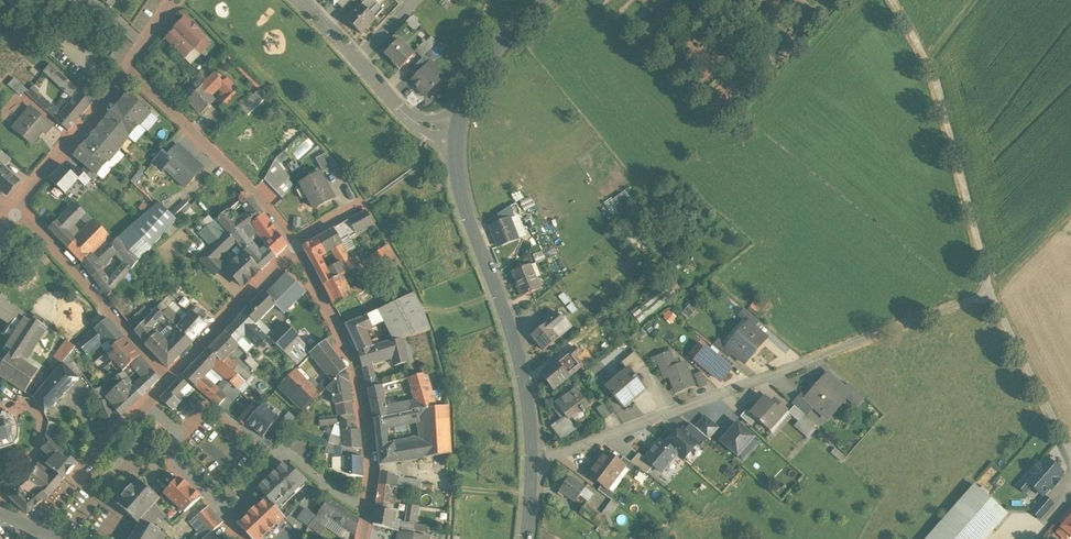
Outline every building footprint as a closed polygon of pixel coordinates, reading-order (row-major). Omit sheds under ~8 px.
[(360,3),(346,18),(360,32),(383,8),(375,0),(364,0),(364,1),(361,4),(360,3)] [(191,23),(185,18),(184,18),(185,19),(181,23),(180,23),(174,29),(176,30),(194,48),(205,37),(197,29),(197,28),(191,23)] [(194,48),(176,30),(172,35),(171,34),(165,40),(166,41),(167,40),(184,58),(194,48)] [(433,45),(426,38),(417,47),(424,54),(433,45)] [(398,39),(385,53),(393,60),(400,67),(414,53),(398,39)] [(423,56),(410,69),(416,75),(425,66),(426,67),(430,62),(423,56)] [(400,67),(393,60),(391,62),(398,69),(400,67)] [(67,77),(50,62),(44,71),(60,85),(67,77)] [(416,75),(411,81),(425,95),(439,80),(426,67),(425,66),(416,75)] [(215,74),(202,87),(210,95),(223,82),(215,74)] [(21,94),(27,87),(13,76),(7,82),(21,94)] [(81,90),(67,77),(60,85),(68,93),(75,96),(81,90)] [(223,82),(210,95),(215,100),(217,102),(229,89),(223,82)] [(33,84),(26,91),(32,96),(38,90),(39,89),(33,84)] [(229,89),(217,102),(215,100),(224,109),(241,92),(234,85),(229,89)] [(260,86),(247,99),(254,107),(268,93),(260,86)] [(201,87),(188,100),(202,113),(215,100),(210,95),(202,87),(201,87)] [(51,102),(38,90),(32,96),(46,109),(51,102)] [(92,100),(81,90),(75,96),(70,102),(82,113),(92,100)] [(136,100),(128,93),(118,105),(138,122),(140,124),(146,118),(145,117),(150,111),(143,105),(144,104),(137,99),(136,100)] [(254,107),(247,99),(240,106),(247,114),(254,107)] [(62,112),(51,102),(46,109),(57,118),(62,112)] [(57,118),(56,119),(69,129),(82,113),(70,102),(62,112),(57,118)] [(118,105),(117,105),(106,117),(107,118),(128,136),(134,130),(132,129),(138,122),(118,105)] [(52,124),(31,106),(24,114),(26,116),(15,129),(32,143),(42,130),(45,132),(52,124)] [(128,136),(107,118),(97,131),(118,148),(119,149),(124,143),(123,142),(128,136)] [(118,148),(97,131),(86,143),(107,161),(109,162),(114,155),(113,154),(118,148)] [(86,143),(85,142),(75,155),(87,165),(96,172),(101,166),(102,167),(107,161),(86,143)] [(203,166),(177,143),(168,154),(163,149),(153,160),(163,169),(164,167),(185,186),(203,166)] [(0,152),(0,161),(6,166),(11,161),(0,152)] [(327,152),(316,157),(323,170),(337,163),(327,152)] [(274,158),(264,177),(274,189),(288,177),(290,175),(278,163),(274,158)] [(50,179),(65,192),(78,178),(72,172),(63,164),(50,179)] [(96,172),(87,165),(82,171),(90,178),(93,180),(98,174),(96,172)] [(6,194),(18,180),(3,167),(0,171),(0,189),(6,194)] [(77,167),(72,172),(78,178),(85,184),(90,178),(82,171),(77,167)] [(334,196),(320,171),(302,181),(308,192),(306,193),(312,202),(314,206),(334,196)] [(288,177),(274,189),(281,196),(287,191),(292,184),(288,177)] [(263,213),(250,197),(243,202),(249,211),(235,221),(240,227),(241,228),(249,223),(263,213)] [(179,212),(189,203),(185,198),(174,206),(179,212)] [(85,211),(75,203),(72,206),(81,215),(85,211)] [(156,205),(140,218),(131,226),(152,246),(157,240),(148,231),(167,214),(165,212),(156,205)] [(72,206),(57,221),(66,231),(81,215),(72,206)] [(510,206),(496,213),(499,221),(510,217),(514,216),(510,206)] [(226,209),(217,218),(226,227),(234,220),(228,212),(227,210),(226,209)] [(366,210),(348,219),(342,223),(349,236),(349,237),(374,222),(366,210)] [(253,228),(264,241),(276,230),(263,213),(249,223),(253,228)] [(157,240),(176,218),(167,214),(148,231),(157,240)] [(499,221),(490,224),(498,245),(518,238),(510,217),(499,221)] [(115,240),(93,219),(74,240),(75,240),(68,247),(83,263),(91,254),(91,255),(98,248),(102,253),(115,240)] [(200,234),(210,246),(226,231),(216,219),(200,234)] [(234,220),(226,227),(227,229),(232,234),(240,227),(235,221),(234,220)] [(66,231),(57,221),(49,228),(68,247),(75,240),(74,240),(66,231)] [(249,223),(241,228),(245,234),(253,228),(249,223)] [(342,223),(317,237),(326,252),(343,242),(342,240),(349,236),(342,223)] [(131,226),(115,240),(102,253),(107,259),(115,252),(125,262),(131,269),(152,246),(131,226)] [(241,228),(240,227),(232,234),(236,240),(244,250),(252,243),(245,234),(241,228)] [(210,246),(209,247),(218,257),(236,240),(232,234),(227,229),(226,231),(210,246)] [(276,230),(264,241),(269,247),(276,255),(287,245),(276,230)] [(317,237),(302,246),(310,259),(315,267),(323,263),(319,256),(326,252),(317,237)] [(261,255),(252,243),(244,250),(244,251),(261,269),(276,255),(269,247),(261,255)] [(388,244),(368,256),(380,275),(400,263),(388,244)] [(350,259),(341,245),(331,250),(340,263),(346,273),(351,269),(355,266),(351,260),(350,259)] [(218,257),(209,247),(206,250),(199,257),(214,273),(224,264),(218,257)] [(98,248),(91,255),(91,254),(83,263),(93,275),(103,290),(110,283),(108,281),(99,267),(107,259),(102,253),(98,248)] [(261,269),(244,251),(227,267),(244,285),(261,269)] [(544,262),(540,253),(532,258),(537,266),(544,262)] [(361,254),(351,260),(354,265),(359,262),(364,259),(361,254)] [(125,262),(108,281),(110,283),(103,290),(107,296),(114,288),(131,269),(125,262)] [(340,263),(327,270),(323,263),(315,267),(319,274),(335,306),(354,296),(362,291),(351,269),(346,273),(340,263)] [(530,264),(512,271),(516,282),(522,296),(539,288),(536,279),(534,275),(530,264)] [(227,284),(232,278),(221,268),(216,273),(227,284)] [(287,272),(266,293),(276,303),(275,303),(284,312),(306,290),(287,272)] [(122,278),(113,290),(117,294),(127,282),(122,278)] [(178,285),(173,289),(171,296),(175,298),(182,289),(178,285)] [(668,285),(633,311),(640,321),(675,294),(668,285)] [(264,291),(243,312),(256,323),(260,319),(275,303),(276,303),(266,293),(264,291)] [(414,292),(379,309),(385,320),(384,320),(391,336),(393,341),(401,339),(406,337),(408,336),(430,329),(422,309),(414,292)] [(9,323),(2,334),(11,339),(4,350),(9,354),(10,353),(25,362),(47,328),(26,315),(26,316),(4,301),(6,298),(0,294),(0,317),(9,323)] [(169,303),(164,299),(156,307),(171,321),(177,327),(181,324),(165,308),(169,303)] [(770,309),(759,301),(751,311),(761,320),(770,309)] [(696,309),(691,304),(683,312),(689,318),(696,309)] [(144,305),(134,315),(142,322),(146,319),(152,312),(144,305)] [(171,321),(156,307),(152,312),(160,318),(168,324),(171,321)] [(379,309),(367,315),(372,325),(384,320),(385,320),(379,309)] [(551,309),(542,316),(546,321),(555,314),(551,309)] [(759,322),(744,309),(739,315),(748,323),(748,322),(754,327),(755,327),(759,322)] [(181,324),(177,327),(180,330),(193,341),(207,325),(192,311),(181,324)] [(160,318),(152,312),(146,319),(151,326),(155,324),(160,318)] [(243,312),(224,332),(237,344),(246,334),(256,324),(256,323),(243,312)] [(557,314),(546,322),(552,329),(562,321),(557,314)] [(367,315),(345,324),(356,347),(369,340),(366,333),(364,328),(372,325),(367,315)] [(107,318),(94,329),(104,339),(105,341),(107,339),(112,346),(123,337),(107,318)] [(151,326),(146,319),(142,322),(135,330),(146,343),(157,331),(151,326)] [(274,333),(260,319),(256,323),(256,324),(266,335),(265,335),(269,338),(274,333)] [(177,327),(171,321),(168,324),(177,333),(180,330),(177,327)] [(274,333),(269,338),(284,351),(298,335),(285,322),(274,333)] [(546,322),(531,334),(544,350),(559,337),(552,329),(546,322)] [(748,323),(737,335),(756,351),(767,338),(755,327),(754,327),(748,322),(748,323)] [(256,324),(246,334),(249,338),(259,342),(265,335),(266,335),(256,324)] [(611,343),(598,327),(591,333),(604,349),(611,343)] [(94,329),(77,344),(84,352),(86,354),(104,339),(94,329)] [(193,341),(180,330),(177,333),(173,337),(175,339),(170,345),(179,355),(193,341)] [(170,345),(157,331),(146,343),(168,367),(179,355),(170,345)] [(224,332),(208,349),(220,359),(222,362),(228,357),(239,346),(237,344),(224,332)] [(298,335),(284,351),(298,364),(312,348),(298,335)] [(756,351),(737,335),(727,347),(726,348),(732,353),(744,364),(756,351)] [(380,337),(370,341),(369,340),(356,347),(358,351),(376,346),(383,344),(393,341),(391,336),(381,339),(380,337)] [(123,337),(112,346),(115,349),(107,355),(113,361),(122,372),(123,371),(126,368),(128,366),(129,366),(131,363),(139,355),(123,337)] [(406,337),(401,339),(408,361),(412,377),(417,375),(406,337)] [(393,341),(383,344),(387,357),(392,356),(395,364),(408,361),(401,339),(393,341)] [(727,347),(718,339),(712,346),(721,353),(727,359),(732,353),(726,348),(727,347)] [(325,340),(311,351),(312,352),(311,353),(317,360),(323,367),(333,380),(334,380),(344,370),(347,367),(325,340)] [(66,341),(54,358),(61,364),(68,354),(73,347),(66,341)] [(76,343),(73,347),(68,354),(75,363),(84,352),(77,344),(76,343)] [(376,346),(358,351),(362,364),(366,380),(374,379),(375,378),(372,370),(370,362),(387,357),(383,344),(376,346)] [(574,346),(556,361),(569,376),(582,365),(576,357),(580,353),(574,346)] [(220,359),(208,349),(197,359),(209,370),(213,366),(220,359)] [(721,380),(730,369),(729,369),(717,358),(706,349),(697,360),(700,362),(711,372),(721,380)] [(635,351),(621,362),(627,369),(627,368),(634,376),(635,375),(647,365),(635,351)] [(682,363),(675,366),(669,352),(652,358),(655,366),(659,364),(663,376),(668,374),(674,390),(682,388),(683,390),(694,387),(687,369),(684,371),(682,363)] [(10,353),(9,354),(0,368),(0,376),(25,392),(38,371),(25,362),(10,353)] [(721,353),(717,358),(729,369),(733,364),(721,353)] [(75,363),(68,354),(61,364),(62,365),(77,379),(82,373),(75,363)] [(147,363),(139,355),(131,363),(136,369),(143,378),(150,386),(159,378),(147,363)] [(95,356),(90,360),(99,371),(104,367),(95,356)] [(239,366),(228,357),(222,362),(233,371),(233,372),(239,366)] [(197,359),(182,375),(205,394),(212,387),(212,385),(203,377),(209,370),(197,359)] [(222,362),(220,359),(213,366),(226,377),(227,376),(233,371),(222,362)] [(556,361),(541,373),(553,389),(569,376),(556,361)] [(711,372),(700,362),(695,367),(707,377),(711,372)] [(129,366),(128,366),(126,368),(130,374),(136,369),(131,363),(129,366)] [(62,365),(43,388),(34,399),(44,414),(62,395),(61,395),(77,379),(62,365)] [(250,375),(239,366),(233,372),(244,381),(245,381),(250,375)] [(290,374),(297,380),(303,374),(297,367),(290,374)] [(627,369),(605,387),(622,407),(644,389),(635,378),(636,377),(635,375),(634,376),(627,368),(627,369)] [(344,370),(334,380),(333,380),(329,385),(327,387),(334,394),(332,395),(333,397),(334,397),(335,404),(337,404),(351,401),(352,401),(349,381),(350,381),(348,375),(344,370)] [(122,372),(118,375),(122,380),(126,385),(130,383),(131,381),(123,371),(122,372)] [(233,372),(233,371),(227,376),(236,384),(239,386),(244,381),(233,372)] [(412,377),(410,378),(411,385),(413,398),(409,402),(402,404),(404,413),(416,411),(436,407),(426,373),(417,375),(412,377)] [(701,373),(695,375),(699,389),(706,386),(701,373)] [(297,380),(290,374),(278,387),(303,410),(315,398),(308,392),(297,380)] [(303,374),(297,380),(308,392),(313,387),(316,390),(317,389),(303,374)] [(380,385),(377,374),(375,378),(374,379),(366,380),(368,388),(380,385)] [(830,376),(817,391),(814,388),(805,397),(805,398),(814,406),(822,414),(829,407),(834,411),(847,397),(850,394),(844,389),(830,376)] [(180,377),(167,389),(174,397),(188,384),(180,377)] [(143,378),(138,383),(135,385),(133,387),(141,395),(150,386),(143,378)] [(222,382),(215,390),(217,391),(210,399),(224,410),(229,404),(223,400),(235,386),(234,386),(226,378),(222,382)] [(133,387),(130,383),(126,385),(122,380),(106,395),(114,404),(112,406),(121,414),(141,395),(133,387)] [(316,390),(313,387),(308,392),(315,398),(327,387),(329,385),(326,381),(316,390)] [(43,388),(36,383),(28,394),(33,398),(34,399),(43,388)] [(188,384),(174,397),(179,402),(193,388),(188,384)] [(863,397),(849,384),(844,389),(850,394),(847,397),(856,405),(863,397)] [(380,385),(368,388),(374,418),(383,416),(399,413),(400,414),(404,413),(402,404),(384,407),(382,395),(380,386),(380,385)] [(235,386),(223,400),(229,404),(240,391),(237,389),(235,386)] [(212,387),(205,394),(210,399),(217,391),(215,390),(212,387)] [(576,388),(556,403),(557,406),(554,408),(562,418),(551,427),(561,441),(576,430),(568,420),(580,410),(583,414),(585,412),(583,410),(588,406),(589,407),(589,406),(576,388)] [(174,397),(167,389),(159,397),(172,409),(179,402),(174,397)] [(805,397),(801,394),(792,404),(794,406),(805,416),(814,406),(805,398),(805,397)] [(776,407),(765,397),(750,413),(756,419),(759,422),(761,424),(762,424),(769,430),(787,410),(779,404),(776,407)] [(105,400),(98,402),(104,418),(111,415),(105,400)] [(351,401),(337,404),(339,415),(353,414),(351,401)] [(251,404),(237,419),(244,425),(257,410),(251,404)] [(278,418),(262,405),(246,424),(263,437),(278,418)] [(436,407),(416,411),(417,421),(420,438),(424,457),(451,452),(449,405),(436,407)] [(602,405),(596,409),(604,420),(610,415),(602,405)] [(805,416),(794,406),(788,412),(798,421),(794,426),(806,437),(816,425),(805,416)] [(746,410),(740,416),(751,426),(756,419),(750,413),(746,410)] [(399,413),(383,416),(385,427),(417,421),(416,411),(404,413),(400,414),(399,413)] [(1,444),(2,448),(4,447),(3,444),(7,443),(10,446),(11,444),(9,442),(10,438),(14,439),(15,437),(11,436),(11,432),(15,430),(15,429),(10,430),(9,426),(12,423),(10,422),(8,425),(4,422),(4,418),(2,419),(1,415),(0,415),(0,445),(1,444)] [(336,416),(320,417),(320,425),(337,423),(336,416)] [(385,427),(383,416),(374,418),(377,445),(387,443),(385,427)] [(717,428),(705,417),(695,428),(706,437),(707,438),(717,428)] [(360,429),(350,430),(350,420),(340,421),(340,431),(341,430),(342,437),(330,434),(328,443),(333,444),(344,447),(353,449),(361,448),(360,429)] [(755,439),(737,423),(721,441),(737,456),(747,445),(748,446),(755,439)] [(695,428),(691,424),(684,431),(696,441),(694,443),(694,444),(697,446),(706,437),(695,428)] [(682,429),(675,437),(673,435),(665,444),(677,454),(681,458),(683,457),(686,457),(690,452),(690,449),(694,444),(694,443),(696,441),(684,431),(682,429)] [(77,463),(45,435),(41,448),(54,458),(51,461),(55,464),(52,468),(55,471),(64,478),(77,463)] [(410,442),(395,445),(397,462),(424,457),(420,438),(409,440),(410,442)] [(665,444),(661,440),(655,447),(654,446),(650,451),(651,452),(645,459),(661,472),(677,454),(665,444)] [(387,443),(377,445),(380,472),(397,474),(396,462),(397,462),(395,445),(394,442),(387,443)] [(328,443),(327,446),(333,448),(333,452),(333,453),(333,468),(340,471),(341,456),(344,456),(344,447),(333,444),(328,443)] [(619,461),(606,451),(597,463),(616,477),(624,466),(624,465),(619,461)] [(344,456),(341,456),(340,471),(350,475),(363,476),(363,456),(344,456)] [(639,468),(623,456),(619,461),(624,465),(624,466),(634,474),(639,468)] [(52,468),(38,459),(36,468),(49,479),(55,471),(52,468)] [(1045,459),(1039,466),(1037,464),(1031,472),(1032,474),(1026,481),(1042,495),(1052,483),(1054,485),(1059,481),(1056,479),(1062,473),(1045,459)] [(285,463),(258,488),(266,497),(275,507),(305,479),(285,463)] [(616,477),(597,463),(588,474),(602,484),(607,488),(616,477)] [(49,479),(36,468),(29,480),(39,488),(40,489),(40,490),(48,496),(64,478),(55,471),(49,479)] [(737,475),(729,469),(723,476),(731,482),(737,475)] [(397,474),(380,472),(379,484),(396,486),(397,477),(397,474)] [(200,498),(178,477),(163,493),(184,512),(200,498)] [(421,480),(397,477),(396,486),(420,489),(421,480)] [(586,488),(570,477),(558,494),(562,496),(564,494),(584,509),(587,505),(589,501),(581,496),(586,488)] [(159,498),(136,479),(119,500),(141,519),(159,498)] [(396,493),(396,486),(379,484),(376,502),(386,503),(395,503),(396,493)] [(618,496),(607,488),(602,484),(598,489),(614,501),(618,496)] [(926,538),(984,538),(1007,514),(974,485),(926,538)] [(29,496),(22,487),(9,498),(27,514),(48,496),(40,490),(40,489),(39,488),(29,496)] [(266,497),(237,524),(251,538),(261,538),(285,517),(275,507),(266,497)] [(1044,497),(1031,512),(1039,519),(1052,504),(1044,497)] [(328,499),(320,509),(332,517),(339,507),(328,499)] [(386,503),(376,502),(375,510),(373,523),(398,531),(400,525),(393,523),(395,511),(386,510),(386,503)] [(419,506),(409,505),(406,522),(416,523),(419,506)] [(599,514),(587,505),(584,509),(580,514),(593,523),(599,514)] [(190,522),(204,538),(211,532),(224,521),(208,506),(190,522)] [(1057,521),(1062,525),(1070,516),(1070,506),(1057,521)] [(359,520),(339,507),(332,517),(356,533),(359,520)] [(599,514),(593,523),(599,527),(605,518),(599,514)] [(1062,525),(1057,532),(1064,538),(1068,533),(1070,536),(1070,516),(1062,525)] [(142,521),(136,529),(130,538),(154,538),(160,530),(162,532),(160,530),(151,524),(143,521),(142,521)] [(406,522),(401,521),(400,525),(398,531),(401,532),(426,536),(428,526),(416,523),(406,522)]
